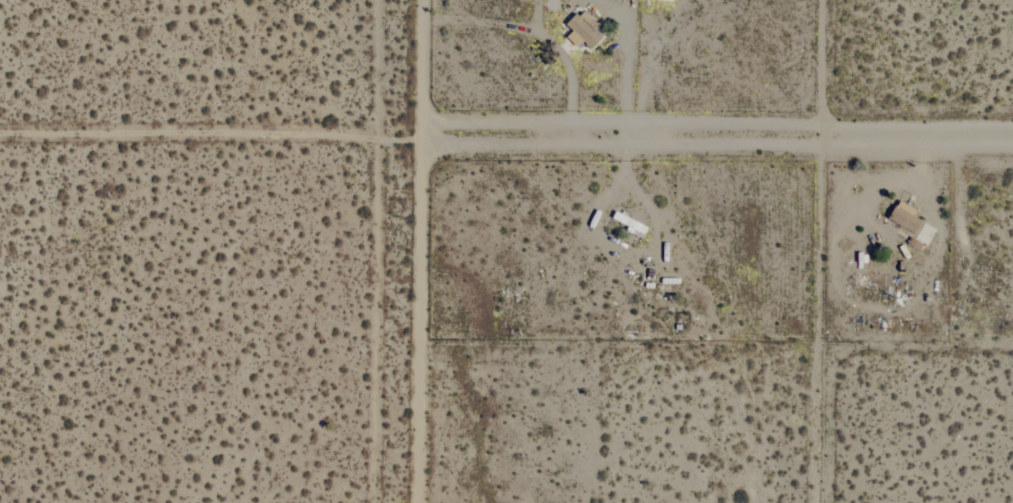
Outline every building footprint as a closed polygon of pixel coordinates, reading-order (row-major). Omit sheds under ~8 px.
[(562,25),(586,50),(600,36),(576,11),(562,25)] [(889,219),(918,235),(916,239),(927,245),(935,230),(923,224),(924,222),(915,217),(918,211),(899,201),(889,219)]
